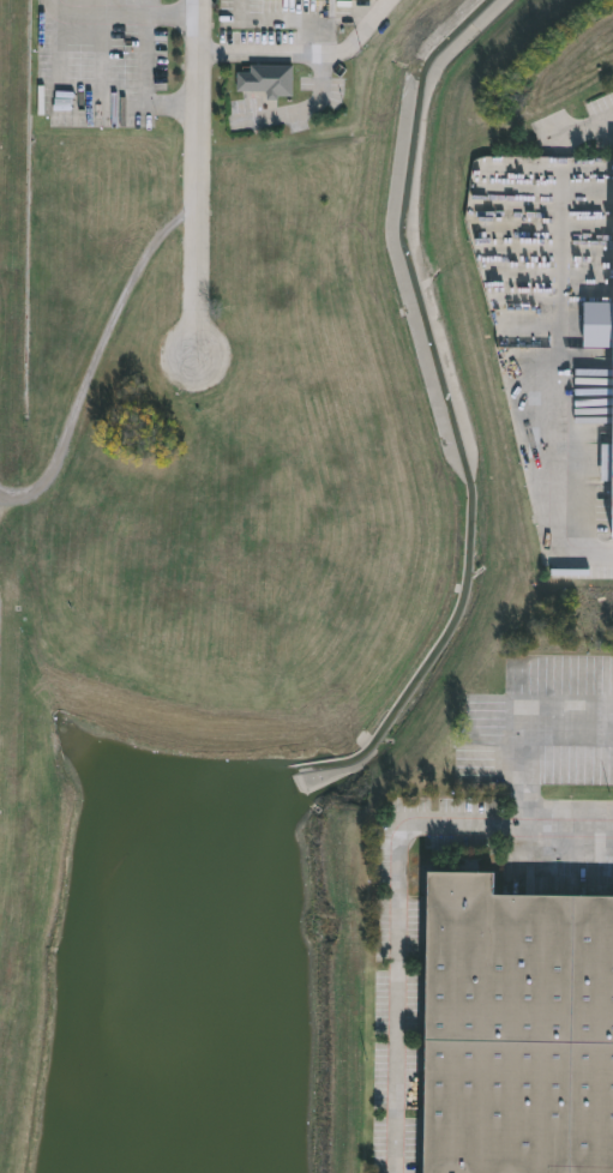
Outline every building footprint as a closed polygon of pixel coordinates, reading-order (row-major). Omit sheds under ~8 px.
[(269,93),(269,99),(294,99),(294,66),(251,66),(251,73),(238,73),(238,93),(269,93)] [(495,900),(497,876),(432,874),(428,1172),(612,1172),(612,901),(495,900)]
